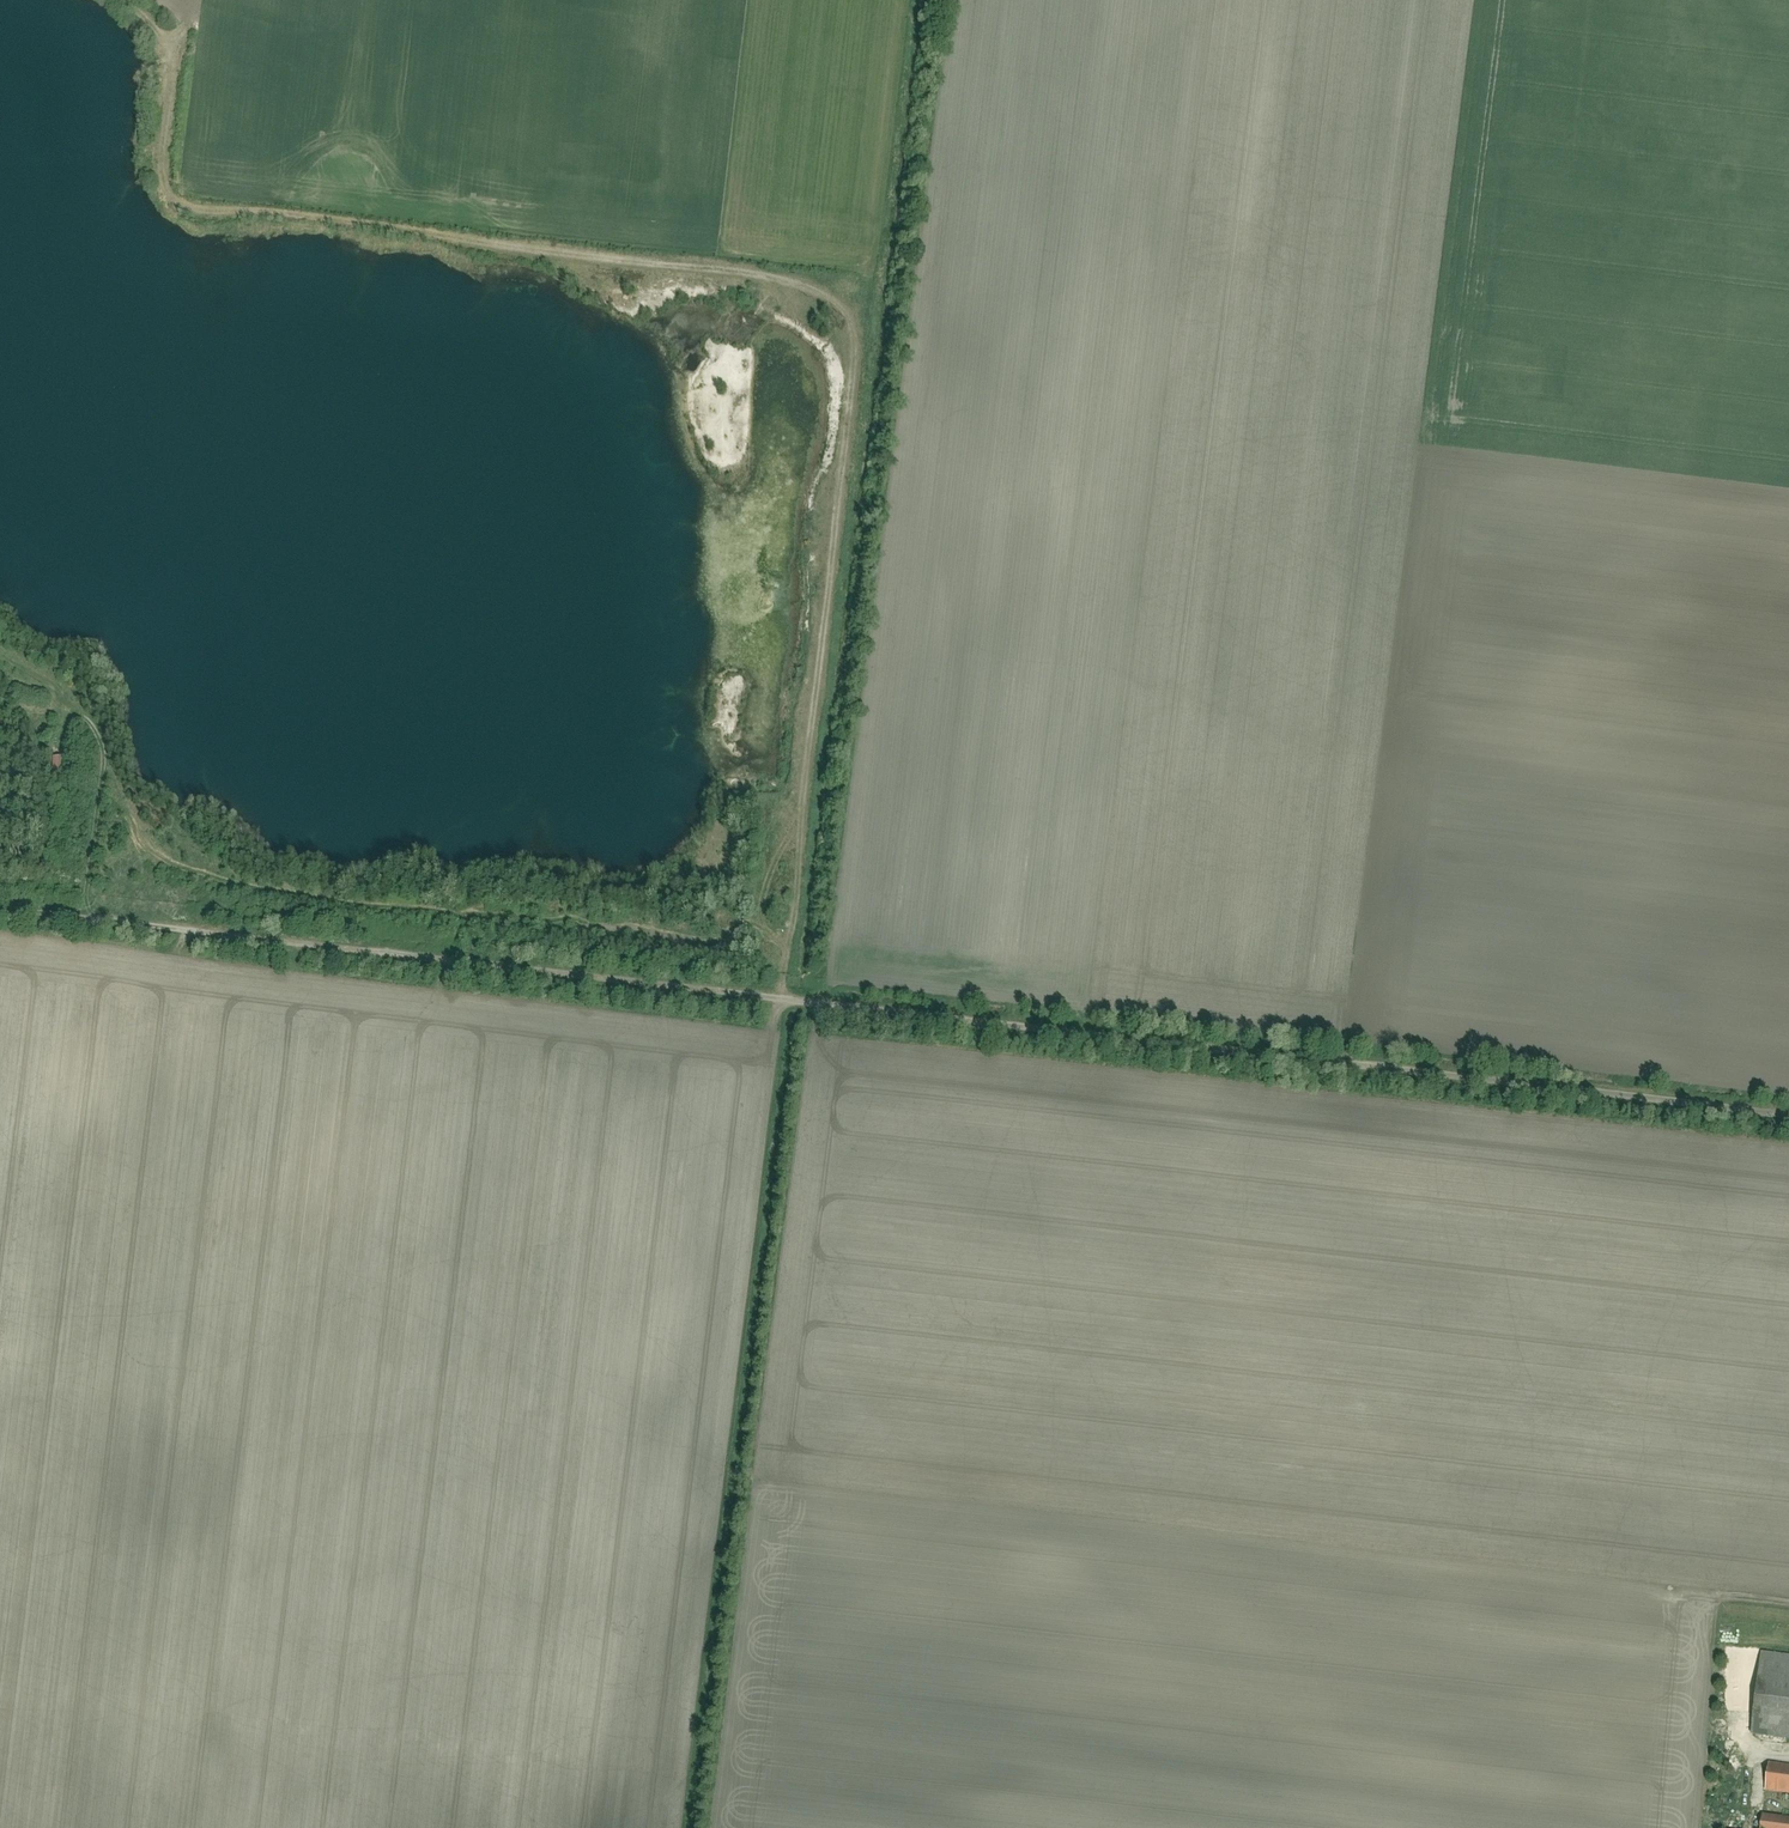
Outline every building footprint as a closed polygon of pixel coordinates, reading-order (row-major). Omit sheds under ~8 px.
[(53,753),(53,776),(67,776),(67,754),(53,753)] [(1753,1740),(1788,1745),(1788,1662),(1764,1658),(1753,1740)] [(1772,1762),(1767,1795),(1788,1798),(1788,1765),(1772,1762)] [(1763,1811),(1760,1827),(1788,1827),(1788,1816),(1763,1811)]
